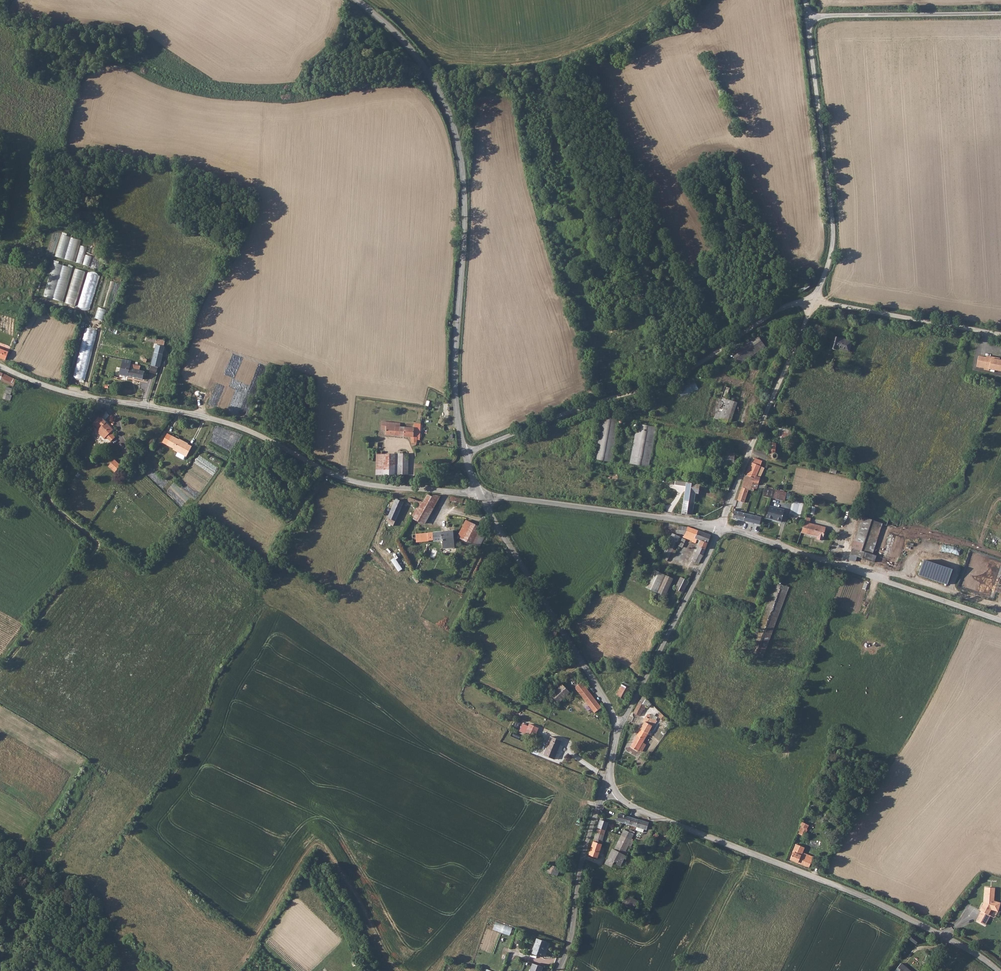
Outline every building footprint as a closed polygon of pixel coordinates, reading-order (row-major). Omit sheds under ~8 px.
[(85,271),(55,263),(46,297),(76,305),(85,271)] [(90,310),(100,275),(87,272),(78,307),(90,310)] [(94,318),(104,321),(107,310),(97,307),(94,318)] [(84,327),(73,377),(86,380),(97,330),(84,327)] [(737,365),(765,348),(756,335),(729,351),(737,365)] [(834,336),(830,347),(836,349),(837,348),(849,352),(852,341),(834,336)] [(159,349),(156,363),(163,365),(164,357),(166,352),(169,353),(169,349),(166,348),(167,346),(160,345),(156,344),(155,348),(159,349)] [(9,364),(12,358),(11,357),(12,353),(4,351),(3,354),(0,353),(0,361),(9,364)] [(978,355),(976,366),(1000,370),(1000,359),(978,355)] [(124,367),(123,378),(146,382),(147,375),(143,374),(143,370),(124,367)] [(0,378),(0,382),(10,386),(13,379),(2,374),(0,378)] [(682,396),(699,389),(695,379),(687,383),(688,385),(679,389),(682,396)] [(729,423),(736,402),(720,398),(713,418),(729,423)] [(603,413),(598,460),(616,462),(621,420),(609,419),(609,414),(603,413)] [(100,421),(98,422),(108,430),(105,434),(108,436),(109,436),(112,432),(100,421)] [(108,430),(98,422),(93,428),(99,433),(97,435),(104,442),(106,440),(110,444),(111,442),(114,439),(109,436),(108,436),(105,434),(108,430)] [(390,426),(383,425),(381,434),(387,435),(387,438),(400,440),(401,430),(401,428),(401,427),(394,426),(394,429),(389,429),(390,426)] [(640,425),(635,464),(653,466),(658,428),(640,425)] [(777,426),(775,439),(788,442),(790,429),(777,426)] [(401,430),(400,440),(412,441),(413,450),(416,450),(417,450),(416,440),(414,440),(415,432),(414,432),(406,431),(401,430)] [(176,452),(181,455),(187,459),(189,460),(195,449),(184,442),(171,436),(166,445),(176,451),(176,452)] [(759,441),(756,448),(761,450),(765,442),(759,441)] [(765,442),(761,450),(764,451),(767,451),(767,458),(769,458),(770,461),(771,462),(772,463),(774,463),(775,463),(776,463),(777,462),(777,460),(777,459),(777,457),(776,456),(775,456),(774,455),(773,453),(773,443),(765,442)] [(372,444),(369,459),(375,460),(376,457),(378,457),(380,445),(372,444)] [(379,457),(378,471),(396,472),(397,458),(379,457)] [(400,457),(398,477),(409,478),(410,457),(400,457)] [(121,465),(114,459),(108,465),(115,471),(121,465)] [(752,459),(746,475),(755,477),(757,469),(760,462),(752,459)] [(745,475),(740,485),(741,488),(749,489),(753,490),(753,489),(755,489),(759,477),(755,477),(746,475),(745,475)] [(454,478),(449,484),(457,490),(462,484),(454,478)] [(698,485),(673,482),(672,486),(684,488),(682,515),(692,516),(695,495),(697,495),(698,485)] [(749,489),(741,488),(735,500),(743,502),(749,489)] [(764,489),(763,495),(768,497),(773,498),(775,491),(764,489)] [(775,491),(773,498),(784,501),(784,498),(788,499),(789,495),(775,491)] [(426,499),(422,507),(430,512),(431,512),(438,500),(426,499)] [(407,509),(418,514),(422,507),(408,500),(405,503),(409,505),(407,509)] [(793,500),(789,514),(799,517),(804,503),(793,500)] [(397,503),(388,524),(391,525),(390,527),(394,529),(404,507),(397,503)] [(769,506),(766,518),(781,522),(784,511),(775,509),(775,508),(769,506)] [(418,514),(414,522),(421,527),(430,512),(422,507),(418,514)] [(732,509),(730,515),(732,515),(732,518),(759,524),(760,517),(733,512),(734,509),(732,509)] [(164,526),(171,517),(168,515),(161,524),(164,526)] [(862,517),(858,535),(869,537),(866,552),(874,554),(881,521),(862,517)] [(465,521),(459,539),(475,544),(482,526),(465,521)] [(804,534),(809,535),(821,537),(820,541),(825,542),(828,528),(810,525),(806,524),(804,534)] [(411,530),(419,534),(422,530),(413,525),(411,530)] [(686,530),(683,538),(685,539),(685,541),(689,543),(691,542),(698,545),(691,562),(698,566),(710,540),(686,530)] [(664,556),(670,558),(680,536),(673,533),(664,556)] [(450,534),(410,538),(410,542),(411,547),(429,546),(430,548),(431,548),(433,548),(434,545),(439,545),(451,544),(450,534)] [(869,537),(858,535),(854,556),(880,561),(881,555),(874,554),(866,552),(869,537)] [(451,544),(439,545),(440,552),(452,552),(451,544)] [(396,557),(391,560),(399,572),(403,569),(396,557)] [(921,559),(916,574),(947,584),(952,569),(921,559)] [(646,593),(656,597),(665,579),(655,575),(646,593)] [(676,591),(684,595),(692,578),(683,575),(676,591)] [(665,579),(656,597),(666,602),(674,583),(665,579)] [(775,582),(762,616),(776,622),(788,592),(780,589),(782,585),(775,582)] [(701,599),(698,608),(705,610),(708,601),(701,599)] [(776,622),(762,616),(749,651),(762,657),(776,622)] [(626,686),(622,696),(631,700),(636,690),(626,686)] [(565,689),(555,699),(562,707),(572,696),(565,689)] [(602,710),(590,693),(587,689),(579,694),(594,716),(602,710)] [(638,709),(632,720),(636,723),(642,712),(638,709)] [(665,719),(656,713),(654,716),(664,721),(665,719)] [(641,730),(629,755),(636,759),(648,736),(650,737),(655,728),(646,723),(647,722),(647,721),(647,720),(646,720),(645,720),(644,720),(643,721),(639,729),(641,730)] [(542,731),(533,727),(528,737),(537,741),(542,731)] [(553,741),(545,758),(555,763),(563,745),(553,741)] [(624,815),(622,823),(628,825),(629,825),(631,817),(624,815)] [(631,817),(629,825),(636,827),(638,819),(631,817)] [(812,820),(805,817),(802,821),(801,824),(804,825),(802,829),(808,831),(811,824),(810,824),(812,820)] [(638,819),(636,827),(645,830),(652,832),(654,824),(638,819)] [(601,821),(599,829),(608,832),(610,823),(601,821)] [(599,829),(596,838),(605,841),(608,832),(599,829)] [(626,838),(618,853),(627,858),(629,859),(638,843),(626,838)] [(794,851),(791,859),(810,866),(814,856),(806,852),(805,853),(803,852),(806,846),(798,842),(794,851)] [(595,844),(591,857),(600,860),(603,846),(595,844)] [(627,858),(618,853),(616,852),(609,867),(620,873),(627,858)] [(588,865),(585,875),(593,877),(596,867),(588,865)] [(562,871),(551,867),(547,875),(558,879),(562,871)] [(985,905),(977,920),(985,924),(991,915),(989,914),(992,909),(998,911),(1000,903),(994,901),(995,887),(986,887),(985,902),(987,903),(986,905),(985,905)] [(623,905),(635,910),(640,900),(628,895),(623,905)] [(992,909),(989,914),(991,915),(995,917),(998,911),(992,909)] [(496,921),(493,929),(510,936),(513,927),(496,921)] [(536,939),(531,954),(542,957),(547,943),(536,939)] [(532,963),(530,970),(543,970),(544,967),(532,963)] [(897,970),(914,970),(903,963),(897,970)]
